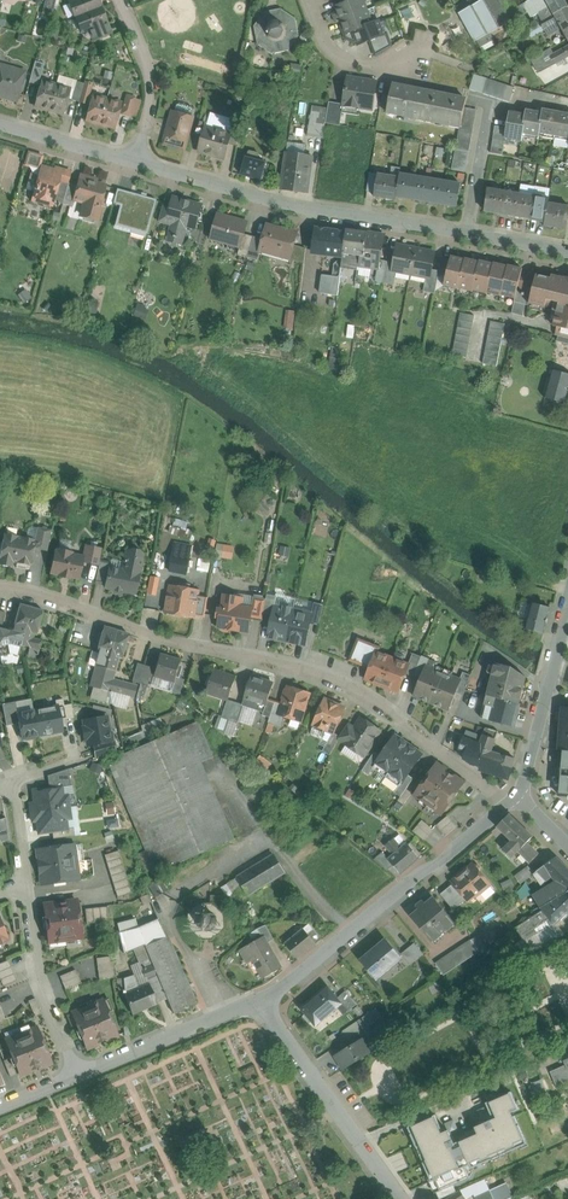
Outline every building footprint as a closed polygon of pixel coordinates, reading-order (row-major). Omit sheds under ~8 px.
[(42,12),(52,15),(56,0),(45,0),(42,12)] [(68,2),(74,17),(101,7),(100,7),(97,0),(73,0),(68,2)] [(336,7),(338,13),(333,15),(334,17),(336,23),(341,21),(367,11),(363,0),(355,0),(338,6),(336,7)] [(459,14),(475,42),(477,41),(481,48),(494,40),(491,34),(522,16),(518,8),(513,0),(483,0),(459,14)] [(526,2),(525,7),(528,13),(536,26),(541,23),(567,8),(567,7),(564,0),(530,0),(526,2)] [(74,17),(68,2),(62,4),(68,20),(75,18),(74,17)] [(525,7),(526,2),(518,8),(522,16),(528,13),(525,7)] [(101,7),(74,17),(75,18),(81,33),(89,30),(107,23),(101,7)] [(541,23),(545,31),(559,23),(562,29),(567,39),(567,8),(541,23)] [(281,9),(264,12),(254,27),(258,44),(272,54),(289,51),(299,36),(296,19),(281,9)] [(367,11),(341,21),(343,26),(341,26),(344,35),(353,39),(351,42),(355,43),(357,42),(358,45),(370,41),(384,35),(384,34),(379,22),(373,24),(367,11)] [(107,23),(89,30),(93,41),(111,34),(107,23)] [(536,26),(528,30),(532,38),(545,31),(541,23),(536,26)] [(559,23),(545,31),(548,36),(562,29),(559,23)] [(415,30),(415,41),(436,42),(436,30),(415,30)] [(384,35),(370,41),(376,56),(392,47),(387,33),(384,34),(384,35)] [(553,54),(551,56),(554,61),(556,64),(565,59),(567,64),(567,46),(553,54)] [(550,48),(531,59),(539,73),(547,69),(542,60),(546,58),(549,63),(554,61),(551,56),(553,54),(550,48)] [(43,64),(35,62),(29,83),(38,85),(43,64)] [(0,67),(0,97),(16,102),(24,72),(14,69),(14,71),(0,67)] [(488,80),(475,75),(470,89),(471,89),(483,93),(488,80)] [(67,99),(70,100),(76,82),(58,77),(56,85),(70,89),(67,99)] [(377,82),(348,78),(344,105),(343,105),(344,105),(372,110),(377,82)] [(514,88),(488,80),(483,93),(509,101),(509,102),(510,102),(514,88)] [(56,85),(42,81),(35,107),(49,111),(56,85)] [(84,84),(76,82),(70,100),(79,102),(84,84)] [(84,84),(79,102),(87,105),(93,84),(84,82),(84,84)] [(426,91),(392,84),(390,96),(387,110),(387,112),(421,119),(426,91)] [(56,85),(49,111),(63,115),(67,99),(70,89),(56,85)] [(466,100),(426,91),(421,119),(460,127),(461,127),(465,108),(466,100)] [(390,96),(383,95),(380,108),(387,110),(390,96)] [(107,99),(93,96),(86,121),(100,125),(107,99)] [(135,98),(127,96),(121,114),(130,117),(130,114),(135,99),(135,98)] [(121,103),(107,99),(100,125),(114,129),(121,103)] [(135,99),(130,114),(138,116),(142,101),(135,99)] [(344,105),(329,102),(327,116),(326,124),(340,126),(344,105),(343,105),(344,105)] [(180,104),(177,105),(175,112),(173,112),(166,136),(167,137),(187,142),(194,118),(192,117),(194,110),(192,107),(180,104)] [(328,109),(313,107),(312,111),(320,112),(320,115),(327,116),(328,109)] [(477,110),(465,108),(461,127),(460,127),(459,130),(472,133),(477,110)] [(559,112),(543,109),(542,113),(543,113),(539,135),(540,135),(555,138),(559,112)] [(542,113),(526,110),(525,115),(526,115),(522,136),(523,136),(539,139),(540,135),(539,135),(543,113),(542,113)] [(312,111),(310,121),(319,122),(320,115),(320,112),(312,111)] [(232,126),(240,129),(241,121),(211,112),(208,123),(207,127),(230,134),(232,126)] [(525,115),(510,112),(507,128),(506,135),(505,138),(522,141),(523,136),(522,136),(526,115),(525,115)] [(559,112),(555,138),(567,140),(567,114),(559,112)] [(208,123),(200,121),(196,135),(203,137),(206,127),(207,127),(208,123)] [(319,122),(310,121),(308,136),(323,138),(323,139),(326,124),(319,122)] [(240,129),(232,126),(230,134),(232,134),(229,145),(237,146),(240,129)] [(507,128),(495,126),(494,133),(506,135),(507,128)] [(207,127),(206,127),(203,137),(199,152),(224,160),(229,145),(232,134),(230,134),(207,127)] [(506,135),(494,133),(493,140),(505,142),(505,138),(506,135)] [(472,136),(459,134),(456,149),(469,151),(472,136)] [(187,142),(167,137),(165,143),(164,143),(164,144),(185,150),(187,142)] [(505,142),(493,140),(492,147),(504,149),(505,142)] [(303,144),(292,143),(291,144),(296,145),(294,154),(304,155),(306,145),(303,145),(303,144)] [(287,153),(294,154),(296,145),(291,144),(289,144),(287,153)] [(504,149),(492,147),(491,153),(503,155),(504,149)] [(469,151),(456,149),(452,170),(465,173),(469,151)] [(40,171),(41,168),(44,156),(28,152),(24,167),(40,171)] [(260,155),(249,152),(247,158),(246,158),(242,176),(265,182),(267,173),(264,172),(266,164),(258,161),(260,155)] [(294,154),(287,153),(282,190),(307,194),(312,157),(304,155),(294,154)] [(53,171),(41,168),(40,171),(38,177),(36,178),(34,182),(36,185),(31,202),(32,202),(33,200),(51,205),(51,206),(52,206),(54,200),(59,181),(61,174),(59,172),(55,170),(53,171)] [(54,170),(55,170),(59,172),(61,174),(59,181),(68,184),(71,173),(54,168),(54,170)] [(374,197),(378,174),(379,171),(370,170),(366,196),(374,197)] [(399,178),(379,175),(378,174),(374,197),(375,197),(395,200),(395,201),(396,201),(397,197),(396,196),(399,178)] [(412,199),(416,177),(415,177),(401,175),(400,174),(399,178),(396,196),(397,197),(412,199),(411,199),(412,199)] [(427,202),(431,179),(430,179),(430,180),(416,178),(416,177),(412,199),(412,200),(412,199),(427,201),(426,202),(427,202)] [(94,181),(90,180),(88,182),(79,179),(77,186),(74,200),(85,203),(82,216),(96,220),(100,205),(103,203),(104,200),(102,197),(105,186),(95,184),(94,181)] [(442,204),(446,182),(445,182),(431,180),(431,179),(427,202),(427,201),(442,204)] [(59,181),(54,200),(57,201),(58,203),(62,204),(68,184),(59,181)] [(446,182),(442,204),(457,206),(457,207),(461,185),(460,184),(460,185),(446,183),(446,182)] [(68,184),(62,204),(72,207),(74,200),(77,186),(68,184)] [(136,195),(117,189),(112,204),(119,206),(120,205),(132,208),(136,195)] [(504,192),(489,190),(490,189),(489,189),(485,212),(486,212),(486,211),(500,214),(504,192)] [(519,195),(504,192),(500,214),(501,214),(515,216),(515,217),(519,194),(519,195)] [(534,197),(520,195),(519,194),(515,217),(516,217),(516,216),(530,219),(534,197)] [(132,208),(120,205),(119,206),(114,226),(131,230),(130,233),(144,237),(145,234),(146,235),(156,200),(136,195),(132,208)] [(549,200),(534,197),(535,197),(534,197),(530,219),(531,219),(546,221),(549,204),(549,199),(549,200)] [(202,206),(174,198),(172,206),(168,221),(173,222),(169,236),(175,237),(174,238),(178,239),(178,238),(183,240),(187,226),(196,228),(202,206)] [(172,206),(163,203),(160,215),(158,221),(167,223),(168,221),(172,206)] [(549,204),(546,221),(545,226),(546,226),(566,229),(566,230),(567,230),(567,221),(567,207),(549,204)] [(248,222),(218,214),(211,240),(240,248),(241,248),(245,235),(248,222)] [(527,231),(539,232),(539,221),(528,220),(527,231)] [(290,234),(278,231),(277,229),(274,228),(271,229),(267,228),(263,240),(260,251),(261,251),(290,259),(294,245),(295,243),(299,242),(300,237),(298,233),(293,231),(290,234)] [(346,233),(316,229),(313,250),(326,252),(326,255),(341,257),(343,257),(344,254),(346,233)] [(368,233),(347,231),(346,233),(344,254),(360,256),(365,257),(368,233)] [(385,236),(368,233),(365,257),(360,256),(358,270),(359,270),(360,266),(379,270),(380,260),(385,236)] [(254,237),(245,235),(241,248),(240,248),(238,255),(248,258),(254,237)] [(254,237),(248,258),(258,261),(261,251),(260,251),(263,240),(254,237)] [(306,249),(294,245),(290,259),(304,263),(306,249)] [(394,263),(393,271),(396,272),(411,275),(417,249),(398,245),(394,263)] [(435,253),(417,249),(411,275),(426,278),(430,279),(432,270),(435,253)] [(360,256),(344,254),(343,257),(342,267),(358,270),(360,256)] [(465,260),(451,256),(450,261),(446,277),(444,286),(445,287),(445,286),(457,289),(457,290),(459,290),(459,289),(465,260)] [(340,260),(334,264),(333,273),(341,274),(342,267),(343,257),(341,257),(340,260)] [(450,261),(442,259),(439,271),(438,276),(439,276),(446,277),(450,261)] [(479,262),(465,259),(465,260),(459,289),(460,288),(472,292),(473,292),(473,291),(480,262),(479,262)] [(387,262),(380,260),(379,270),(385,271),(387,262)] [(493,264),(480,261),(479,262),(480,262),(473,291),(474,291),(486,294),(487,295),(487,293),(494,264),(493,264)] [(394,263),(387,262),(385,271),(383,283),(394,285),(396,272),(393,271),(394,263)] [(508,267),(494,263),(493,264),(494,264),(487,293),(488,293),(500,296),(501,297),(501,296),(508,267)] [(523,269),(508,265),(508,267),(501,296),(502,296),(502,295),(514,298),(514,299),(515,299),(518,288),(522,273),(523,269)] [(430,279),(426,278),(424,292),(435,294),(439,276),(438,276),(439,271),(432,270),(430,279)] [(333,276),(322,275),(320,293),(338,296),(341,274),(333,273),(333,276)] [(529,275),(522,273),(518,288),(525,290),(529,275)] [(536,277),(529,275),(525,290),(532,292),(536,277)] [(536,275),(532,292),(529,304),(532,305),(542,307),(545,308),(546,305),(550,306),(552,301),(555,302),(549,324),(553,325),(553,326),(557,327),(557,326),(567,329),(567,278),(565,277),(565,279),(559,278),(559,277),(551,275),(551,279),(536,275)] [(525,290),(518,288),(515,299),(514,302),(529,306),(529,304),(532,292),(525,290)] [(475,316),(460,313),(452,355),(467,358),(475,316)] [(505,324),(491,321),(483,364),(497,366),(505,324)] [(557,326),(557,327),(555,335),(558,336),(567,339),(567,329),(557,326)] [(558,336),(557,341),(565,344),(567,345),(567,339),(558,336)] [(553,370),(545,398),(565,404),(567,394),(567,374),(553,370)] [(52,530),(37,527),(35,540),(33,549),(47,551),(52,530)] [(171,533),(179,536),(181,530),(173,527),(171,533)] [(189,533),(181,530),(179,536),(187,538),(189,533)] [(189,533),(187,538),(195,541),(197,536),(189,533)] [(4,534),(3,542),(0,544),(0,550),(1,552),(0,556),(0,564),(12,567),(13,562),(18,563),(29,565),(30,565),(33,549),(35,540),(4,534)] [(192,547),(174,543),(169,570),(187,574),(192,547)] [(235,545),(221,543),(219,556),(233,558),(235,545)] [(102,549),(85,545),(83,557),(82,562),(99,565),(100,561),(102,549)] [(71,553),(58,550),(57,552),(55,552),(51,572),(61,574),(61,576),(70,578),(70,576),(79,578),(82,562),(83,557),(71,555),(71,553)] [(110,568),(109,568),(106,584),(105,588),(114,590),(114,592),(121,593),(122,591),(131,593),(133,585),(137,585),(142,559),(140,557),(138,555),(132,554),(129,555),(126,556),(126,557),(124,556),(123,562),(125,562),(123,570),(110,568)] [(111,563),(100,561),(99,565),(95,582),(106,584),(109,568),(110,568),(111,563)] [(157,595),(160,577),(149,576),(147,594),(157,595)] [(201,592),(169,587),(164,618),(196,623),(196,618),(199,600),(201,592)] [(277,596),(267,594),(266,599),(264,613),(272,615),(275,605),(277,596)] [(239,598),(224,595),(221,608),(218,611),(217,615),(219,619),(220,619),(218,628),(222,628),(222,629),(224,631),(228,632),(230,630),(248,633),(250,618),(252,608),(251,608),(238,606),(239,598)] [(266,599),(253,597),(251,608),(252,608),(250,618),(263,620),(264,613),(266,599)] [(208,601),(199,600),(196,618),(205,620),(208,601)] [(318,626),(324,605),(314,602),(312,613),(310,624),(318,626)] [(19,609),(13,628),(15,629),(25,632),(31,608),(20,604),(19,609)] [(529,630),(544,633),(550,608),(532,604),(526,629),(529,630)] [(275,605),(272,615),(267,637),(286,641),(294,609),(275,605)] [(19,609),(15,608),(9,627),(13,628),(19,609)] [(25,632),(21,645),(30,647),(30,648),(33,638),(34,634),(36,634),(39,625),(42,613),(43,611),(31,608),(25,632)] [(312,613),(294,609),(286,641),(305,646),(310,624),(312,613)] [(48,615),(42,613),(39,625),(45,626),(48,615)] [(105,628),(103,634),(100,633),(98,641),(101,642),(98,652),(101,652),(97,666),(106,668),(116,631),(105,628)] [(9,642),(21,645),(25,632),(15,629),(14,631),(8,632),(1,630),(0,629),(0,644),(9,642)] [(542,641),(544,633),(529,630),(528,638),(542,641)] [(116,631),(106,668),(115,671),(119,657),(121,657),(124,648),(127,649),(128,644),(125,644),(128,634),(116,631)] [(42,641),(33,638),(30,648),(39,650),(42,641)] [(9,642),(0,644),(0,653),(1,657),(12,654),(19,656),(21,645),(9,642)] [(53,644),(47,642),(44,654),(50,655),(53,644)] [(370,645),(362,665),(370,668),(376,652),(377,652),(379,648),(370,645)] [(30,648),(30,647),(27,658),(36,661),(39,650),(30,648)] [(377,652),(376,652),(370,668),(366,679),(368,680),(368,681),(372,683),(374,682),(382,685),(393,659),(377,652)] [(413,654),(408,665),(409,665),(405,674),(413,677),(414,676),(421,657),(413,654)] [(181,661),(159,655),(154,675),(176,681),(177,677),(181,661)] [(421,657),(414,676),(422,679),(426,667),(427,667),(430,659),(422,656),(421,657)] [(393,659),(382,685),(390,688),(390,690),(395,692),(396,691),(398,692),(405,674),(409,665),(408,665),(393,659)] [(487,695),(519,704),(521,698),(523,699),(525,692),(522,691),(526,678),(512,668),(495,663),(487,695)] [(145,666),(137,664),(132,681),(140,684),(145,666)] [(106,668),(97,666),(91,686),(94,687),(100,689),(106,668)] [(152,668),(145,666),(140,684),(147,686),(152,668)] [(427,667),(426,667),(422,679),(419,684),(418,684),(415,691),(416,692),(414,697),(431,704),(443,674),(427,667)] [(137,686),(113,679),(115,671),(106,668),(100,689),(104,690),(110,691),(134,698),(137,686)] [(224,673),(224,674),(214,671),(208,689),(230,696),(236,677),(224,673)] [(463,672),(459,680),(460,680),(455,692),(463,696),(471,675),(463,672)] [(443,674),(431,704),(448,710),(450,705),(451,706),(454,698),(453,698),(455,692),(460,680),(459,680),(443,674)] [(176,681),(154,675),(151,686),(173,692),(176,681)] [(273,684),(252,676),(243,704),(242,706),(244,706),(264,712),(268,700),(273,684)] [(177,677),(176,681),(173,692),(180,694),(185,679),(177,677)] [(147,686),(140,684),(136,698),(143,700),(147,686)] [(100,689),(94,687),(92,693),(92,698),(101,700),(104,690),(100,689)] [(309,694),(289,687),(283,704),(280,715),(281,715),(293,719),(294,715),(296,714),(302,716),(309,694)] [(110,691),(104,690),(101,700),(113,704),(112,701),(110,691)] [(472,700),(481,703),(483,694),(474,691),(472,700)] [(482,717),(514,726),(519,704),(487,695),(482,717)] [(57,707),(60,720),(73,718),(71,704),(64,706),(63,699),(56,701),(57,707)] [(222,716),(222,718),(230,720),(236,702),(228,700),(222,716)] [(275,702),(268,700),(264,712),(263,715),(270,717),(268,722),(269,722),(275,702)] [(337,705),(326,700),(325,700),(314,724),(315,724),(326,729),(326,730),(327,728),(334,732),(337,726),(338,725),(340,721),(339,720),(345,709),(337,705)] [(16,702),(2,705),(6,726),(19,724),(17,714),(18,714),(16,702)] [(243,704),(236,702),(230,720),(238,723),(244,706),(242,706),(243,704)] [(275,702),(269,722),(277,725),(281,715),(280,715),(283,704),(275,702)] [(459,713),(467,715),(469,708),(462,706),(459,713)] [(57,707),(34,711),(39,736),(62,732),(60,720),(57,707)] [(18,714),(17,714),(19,724),(22,739),(39,736),(34,711),(18,714)] [(467,715),(459,713),(458,720),(470,723),(472,717),(467,715)] [(296,714),(294,715),(293,719),(291,726),(298,729),(302,716),(296,714)] [(230,720),(222,718),(222,716),(220,715),(215,728),(225,736),(225,735),(226,733),(228,727),(230,720)] [(106,717),(84,721),(85,727),(82,727),(84,740),(87,739),(88,745),(93,745),(111,742),(110,741),(106,717)] [(480,719),(472,717),(470,723),(478,725),(480,719)] [(365,721),(362,726),(359,723),(355,729),(346,743),(345,744),(360,754),(365,752),(371,744),(373,744),(375,741),(374,739),(380,731),(365,721)] [(162,722),(144,730),(146,738),(165,730),(162,722)] [(460,725),(453,722),(448,734),(455,737),(460,725)] [(198,723),(108,761),(146,850),(139,853),(149,876),(234,839),(201,761),(213,756),(198,723)] [(348,725),(340,736),(339,738),(346,743),(355,729),(348,725)] [(235,729),(228,727),(226,733),(233,735),(235,729)] [(483,735),(496,740),(499,731),(486,728),(483,735)] [(567,750),(567,729),(560,729),(559,749),(564,750),(567,750)] [(333,732),(322,751),(330,755),(339,738),(340,736),(333,732)] [(488,762),(512,769),(515,758),(492,751),(496,740),(483,735),(480,744),(477,754),(489,758),(488,762)] [(381,757),(373,767),(374,768),(386,777),(409,745),(395,736),(381,757)] [(481,771),(509,779),(512,769),(488,762),(489,758),(477,754),(480,744),(464,738),(460,748),(464,750),(465,754),(464,758),(472,764),(482,767),(481,771)] [(111,742),(93,745),(95,759),(116,751),(114,740),(110,741),(111,742)] [(409,745),(386,777),(399,786),(400,786),(408,775),(422,755),(409,745)] [(567,796),(567,750),(564,750),(560,796),(567,796)] [(374,753),(362,771),(369,775),(374,768),(373,767),(381,757),(374,753)] [(437,764),(426,779),(423,784),(419,785),(416,789),(417,792),(415,795),(442,814),(444,811),(447,810),(450,807),(450,803),(453,798),(454,798),(453,798),(464,783),(455,776),(451,777),(446,774),(447,774),(446,770),(437,764)] [(68,769),(47,776),(49,788),(61,786),(61,787),(71,786),(68,769)] [(408,775),(400,786),(399,786),(395,793),(401,797),(406,789),(413,779),(408,775)] [(499,786),(503,790),(507,786),(503,781),(498,781),(499,786)] [(49,788),(33,790),(34,803),(30,804),(31,813),(69,807),(67,796),(63,797),(61,787),(61,786),(49,788)] [(401,797),(398,801),(404,805),(412,793),(406,789),(401,797)] [(114,812),(113,802),(106,802),(107,813),(114,812)] [(69,807),(31,813),(32,822),(37,821),(39,833),(52,832),(67,830),(67,829),(66,819),(71,818),(69,807)] [(533,837),(509,814),(497,827),(511,841),(503,850),(512,858),(519,852),(527,843),(532,838),(533,837)] [(447,816),(436,825),(445,836),(456,827),(447,816)] [(0,820),(0,843),(9,840),(6,818),(0,820)] [(422,820),(413,831),(424,840),(433,829),(422,820)] [(67,830),(52,832),(53,839),(74,836),(73,828),(67,829),(67,830)] [(401,849),(394,839),(386,846),(394,855),(401,849)] [(539,854),(527,843),(519,852),(530,863),(539,854)] [(67,844),(63,844),(61,846),(36,850),(38,860),(37,860),(37,861),(38,861),(38,865),(41,864),(41,869),(39,869),(39,873),(39,874),(40,874),(41,884),(66,881),(68,883),(73,882),(74,880),(79,879),(74,845),(69,845),(67,844)] [(389,859),(394,865),(401,874),(419,858),(407,844),(401,849),(394,855),(389,859)] [(119,851),(105,855),(113,883),(127,879),(119,851)] [(383,852),(374,860),(387,870),(394,865),(389,859),(383,852)] [(274,855),(237,878),(248,895),(285,872),(274,855)] [(534,874),(534,875),(541,884),(552,876),(552,877),(564,866),(556,858),(534,874)] [(473,864),(468,868),(465,868),(457,875),(456,878),(452,882),(453,884),(466,900),(473,894),(474,896),(489,884),(479,871),(479,868),(477,865),(474,865),(473,864)] [(528,866),(515,876),(521,884),(534,875),(534,874),(528,866)] [(564,866),(552,877),(557,882),(567,893),(567,870),(564,866)] [(160,878),(148,885),(155,898),(167,891),(160,878)] [(248,895),(237,878),(227,884),(238,901),(248,895)] [(127,879),(113,883),(117,897),(131,893),(127,879)] [(567,893),(557,882),(544,894),(550,901),(556,896),(558,898),(559,897),(566,893),(567,893)] [(238,901),(227,884),(221,887),(233,906),(238,901)] [(466,900),(453,884),(440,894),(454,910),(466,900)] [(489,884),(474,896),(480,904),(496,891),(489,884)] [(567,893),(566,893),(559,897),(558,898),(551,902),(542,907),(541,908),(543,910),(550,920),(554,925),(567,913),(567,914),(567,893)] [(550,901),(544,894),(538,899),(538,900),(542,907),(551,902),(550,901)] [(455,923),(433,897),(425,904),(423,903),(418,906),(418,907),(419,909),(411,916),(432,942),(455,923)] [(538,899),(530,904),(536,914),(543,910),(541,908),(542,907),(538,900),(538,899)] [(76,900),(65,902),(63,905),(58,906),(58,905),(55,903),(44,905),(47,930),(45,932),(46,937),(48,939),(49,943),(57,942),(74,940),(82,938),(81,935),(83,932),(83,927),(80,925),(76,900)] [(107,907),(85,909),(86,924),(109,921),(107,907)] [(536,914),(516,928),(522,938),(550,920),(543,910),(536,914)] [(217,917),(211,912),(204,912),(198,918),(199,926),(204,931),(209,931),(212,931),(218,925),(217,917)] [(20,917),(12,918),(14,932),(22,931),(20,917)] [(158,919),(137,928),(145,944),(145,946),(166,938),(158,919)] [(550,920),(522,938),(533,954),(563,936),(554,925),(550,920)] [(135,921),(120,925),(122,932),(119,933),(124,953),(133,949),(145,944),(137,928),(136,928),(135,921)] [(266,925),(258,929),(263,938),(264,938),(267,943),(274,939),(266,925)] [(308,934),(303,928),(285,943),(298,960),(317,945),(316,944),(308,934)] [(322,939),(314,929),(308,934),(316,944),(322,939)] [(145,946),(145,947),(153,964),(157,975),(167,999),(174,1013),(194,1005),(166,938),(145,946)] [(263,938),(241,951),(248,962),(254,959),(264,977),(281,967),(267,943),(264,938),(263,938)] [(386,940),(362,960),(377,979),(401,959),(386,940)] [(471,940),(436,963),(444,976),(479,952),(471,940)] [(424,955),(415,943),(402,954),(411,965),(424,955)] [(145,944),(133,949),(139,963),(141,969),(153,964),(145,947),(145,946),(145,944)] [(113,956),(96,958),(99,980),(116,977),(113,956)] [(0,964),(0,979),(3,987),(17,981),(8,960),(0,964)] [(131,967),(134,975),(138,986),(135,987),(136,989),(148,984),(146,980),(141,969),(139,963),(131,967)] [(153,964),(141,969),(146,980),(157,975),(153,964)] [(75,970),(60,976),(65,989),(81,983),(75,970)] [(134,975),(123,978),(125,994),(136,989),(135,987),(138,986),(134,975)] [(157,975),(146,980),(148,984),(157,1003),(167,999),(157,975)] [(125,994),(124,995),(132,1014),(157,1003),(148,984),(136,989),(125,994)] [(328,988),(303,1009),(314,1022),(323,1015),(325,1018),(341,1004),(342,1004),(337,998),(328,988)] [(357,1004),(346,991),(337,998),(342,1004),(341,1004),(348,1011),(357,1004)] [(35,998),(28,1001),(35,1016),(41,1014),(35,998)] [(103,1000),(72,1013),(73,1014),(71,1018),(73,1023),(77,1024),(80,1031),(79,1031),(80,1031),(87,1048),(97,1044),(99,1041),(98,1040),(103,1038),(104,1039),(107,1040),(117,1036),(110,1019),(111,1019),(110,1018),(107,1012),(109,1008),(107,1003),(103,1001),(103,1000)] [(323,1015),(314,1022),(316,1026),(325,1018),(323,1015)] [(382,1016),(363,1029),(368,1036),(387,1024),(382,1016)] [(37,1027),(6,1040),(7,1043),(6,1047),(8,1051),(11,1052),(13,1058),(21,1076),(31,1071),(32,1068),(32,1067),(37,1065),(37,1066),(41,1067),(51,1063),(44,1046),(44,1045),(42,1040),(43,1037),(41,1032),(38,1031),(37,1027)] [(362,1040),(336,1056),(344,1069),(370,1052),(362,1040)] [(560,1052),(566,1065),(550,1072),(556,1085),(567,1080),(567,1048),(560,1052)] [(16,1073),(10,1058),(3,1061),(10,1076),(16,1073)] [(459,1141),(460,1141),(473,1171),(474,1169),(474,1168),(478,1166),(477,1165),(475,1162),(481,1159),(483,1164),(491,1160),(490,1156),(506,1149),(508,1153),(520,1147),(520,1146),(519,1146),(518,1143),(524,1140),(524,1141),(526,1140),(515,1116),(513,1117),(511,1113),(519,1110),(511,1092),(493,1100),(494,1101),(496,1104),(489,1107),(489,1106),(488,1107),(492,1116),(493,1119),(475,1127),(477,1133),(462,1140),(461,1139),(459,1141)] [(492,1116),(488,1107),(478,1111),(482,1120),(492,1116)] [(443,1133),(435,1115),(412,1126),(412,1127),(413,1127),(416,1133),(412,1134),(411,1134),(416,1147),(420,1145),(427,1161),(423,1163),(428,1175),(430,1174),(429,1173),(433,1172),(436,1179),(435,1179),(436,1180),(440,1190),(441,1191),(454,1185),(470,1178),(473,1171),(460,1141),(455,1144),(448,1130),(443,1133)] [(454,1121),(446,1124),(451,1134),(458,1131),(454,1121)] [(461,1190),(466,1198),(468,1198),(479,1192),(476,1183),(461,1190)] [(490,1190),(494,1198),(510,1198),(513,1198),(506,1183),(490,1190)] [(440,1190),(436,1191),(440,1198),(441,1198),(457,1192),(454,1185),(441,1191),(440,1190)] [(447,1198),(466,1198),(461,1190),(447,1198)] [(475,1197),(475,1198),(494,1198),(490,1190),(475,1197)]
